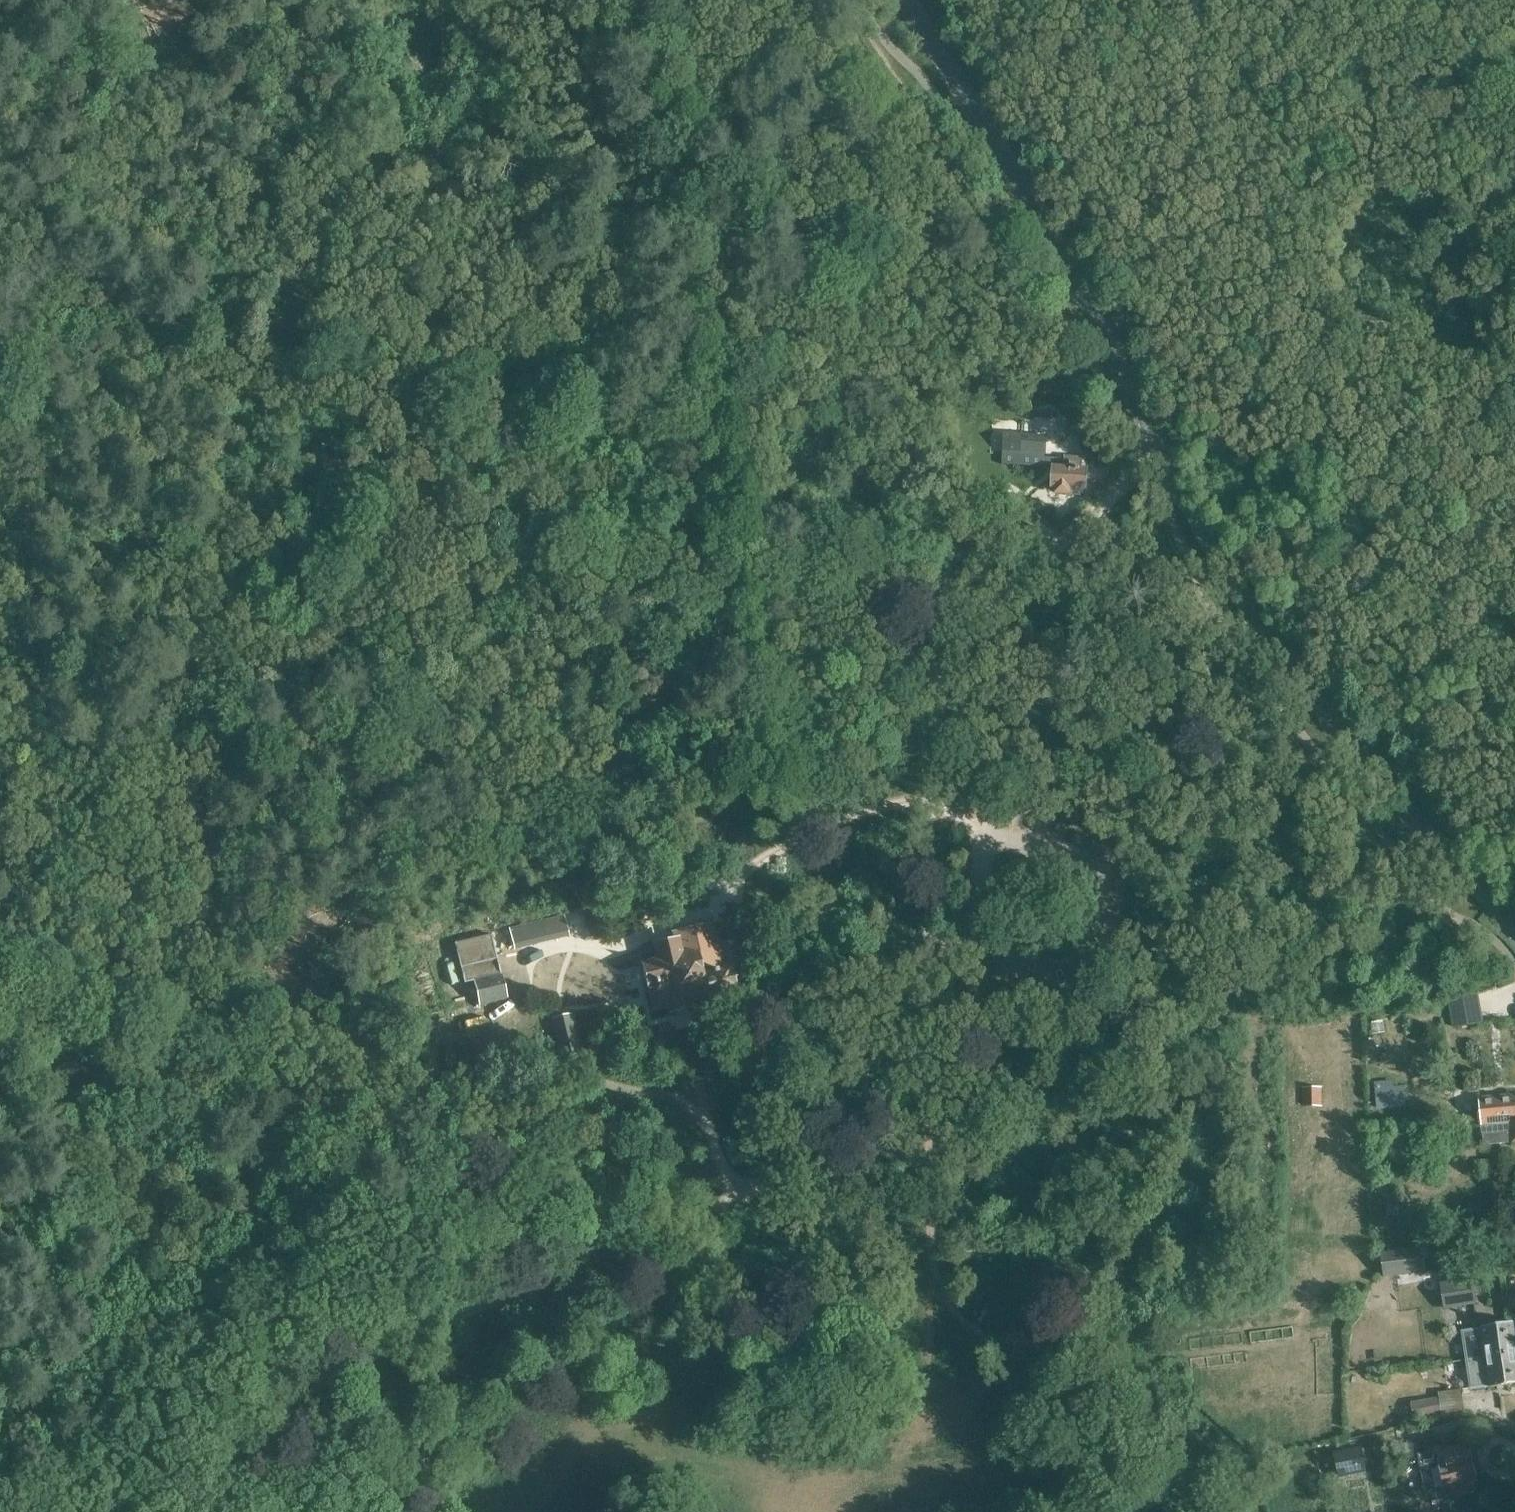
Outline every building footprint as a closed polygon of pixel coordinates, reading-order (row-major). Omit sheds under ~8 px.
[(1015,466),(1039,467),(1041,438),(1029,437),(1030,430),(1018,429),(1019,427),(1005,427),(1003,457),(1015,458),(1015,466)] [(1056,491),(1078,493),(1079,487),(1085,487),(1086,469),(1084,468),(1085,463),(1081,462),(1081,458),(1066,456),(1066,459),(1057,458),(1057,467),(1055,467),(1054,485),(1057,486),(1056,491)] [(563,915),(508,927),(513,949),(568,937),(563,915)] [(657,960),(640,963),(652,1012),(669,1008),(669,1010),(693,1005),(691,999),(735,989),(730,965),(726,965),(725,962),(722,963),(712,923),(676,932),(678,939),(654,945),(657,960)] [(492,934),(455,943),(464,982),(472,980),(479,1004),(507,997),(492,934)] [(1462,999),(1449,1002),(1453,1020),(1466,1017),(1462,999)] [(553,1022),(554,1056),(585,1055),(584,1021),(553,1022)] [(1393,1080),(1373,1082),(1376,1109),(1406,1106),(1404,1086),(1393,1087),(1393,1080)] [(1304,1086),(1304,1106),(1322,1106),(1322,1086),(1304,1086)] [(1482,1121),(1514,1118),(1514,1094),(1506,1094),(1506,1095),(1480,1097),(1482,1121)] [(1482,1121),(1483,1145),(1511,1142),(1514,1142),(1514,1118),(1482,1121)] [(1381,1244),(1384,1277),(1426,1272),(1422,1239),(1381,1244)] [(1442,1286),(1445,1306),(1477,1301),(1474,1281),(1442,1286)] [(1483,1354),(1514,1350),(1514,1336),(1513,1321),(1479,1327),(1483,1354)] [(1483,1354),(1485,1365),(1482,1365),(1481,1357),(1466,1360),(1470,1388),(1485,1385),(1483,1371),(1486,1371),(1488,1387),(1514,1383),(1514,1350),(1483,1354)] [(1460,1413),(1457,1392),(1438,1395),(1438,1397),(1410,1401),(1410,1403),(1403,1404),(1407,1421),(1460,1413)] [(1417,1454),(1425,1491),(1481,1480),(1475,1443),(1417,1454)] [(1333,1452),(1337,1477),(1366,1472),(1361,1447),(1333,1452)]
